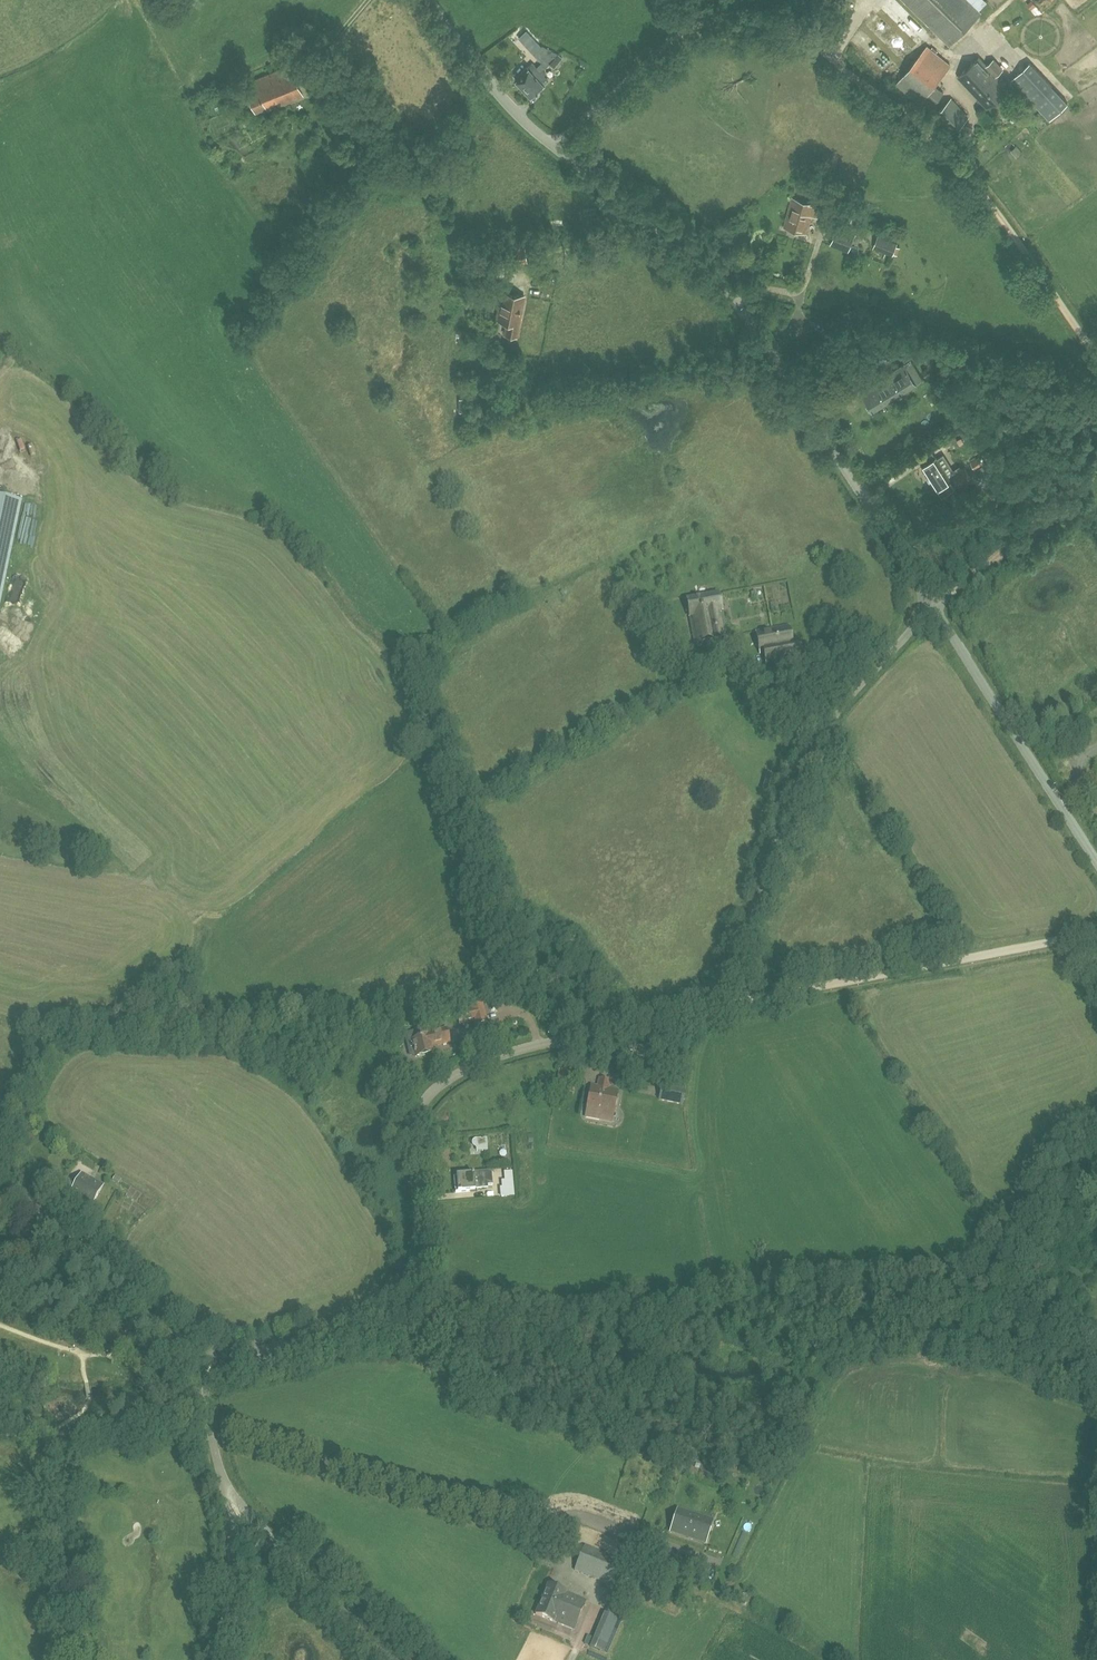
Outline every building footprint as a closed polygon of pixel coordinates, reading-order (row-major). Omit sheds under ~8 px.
[(967,0),(902,0),(949,46),(981,13),(967,0)] [(1042,13),(1031,0),(1030,0),(1025,4),(1034,15),(1042,13)] [(533,54),(544,65),(557,53),(542,45),(533,54)] [(945,92),(937,85),(952,67),(927,46),(896,83),(920,103),(917,106),(930,119),(935,114),(950,131),(967,115),(952,98),(941,108),(937,103),(945,92)] [(549,64),(554,67),(562,57),(558,53),(549,64)] [(958,76),(970,88),(969,89),(988,108),(1008,89),(996,76),(1003,69),(994,59),(987,66),(979,57),(958,76)] [(527,67),(515,79),(523,88),(542,70),(539,66),(537,67),(533,63),(528,68),(527,67)] [(1068,103),(1030,63),(1012,79),(1050,120),(1068,103)] [(303,95),(290,65),(255,80),(256,83),(246,88),(255,111),(266,106),(268,110),(303,95)] [(542,70),(523,88),(531,96),(543,85),(543,84),(548,80),(544,75),(546,74),(542,70)] [(355,121),(360,128),(370,120),(363,112),(360,107),(350,115),(355,121)] [(1017,146),(1011,151),(1017,158),(1023,153),(1017,146)] [(817,204),(792,197),(784,227),(806,233),(811,215),(814,215),(817,204)] [(856,205),(837,197),(830,216),(849,223),(856,205)] [(830,244),(848,251),(855,233),(837,226),(830,244)] [(877,250),(892,256),(893,256),(897,245),(882,239),(877,237),(876,239),(873,249),(877,250)] [(483,269),(470,274),(477,290),(489,285),(483,269)] [(504,334),(516,336),(524,296),(502,291),(496,319),(507,321),(504,334)] [(932,343),(919,351),(925,362),(938,353),(932,343)] [(861,390),(874,410),(923,379),(911,359),(861,390)] [(922,371),(926,377),(936,371),(932,365),(922,371)] [(968,425),(972,431),(978,427),(974,421),(968,425)] [(936,457),(922,466),(937,489),(937,488),(943,497),(956,489),(950,480),(951,480),(936,457)] [(971,462),(975,469),(984,464),(979,457),(971,462)] [(951,476),(958,487),(972,478),(965,467),(951,476)] [(21,500),(0,496),(0,602),(21,500)] [(986,530),(991,526),(987,521),(982,525),(986,530)] [(956,563),(950,555),(942,561),(949,569),(956,563)] [(686,599),(694,643),(727,637),(722,610),(722,611),(719,593),(686,599)] [(766,665),(782,662),(802,658),(800,646),(793,647),(789,625),(776,628),(756,632),(760,654),(764,653),(766,665)] [(785,676),(796,673),(795,671),(794,666),(784,668),(785,676)] [(457,1013),(459,1023),(474,1019),(475,1025),(487,1022),(483,1005),(471,1008),(471,1009),(457,1013)] [(412,1041),(416,1057),(433,1052),(432,1046),(432,1045),(450,1041),(446,1029),(429,1033),(427,1027),(422,1029),(422,1028),(416,1030),(416,1031),(404,1034),(406,1042),(412,1041)] [(644,1057),(646,1046),(632,1044),(631,1051),(638,1052),(637,1056),(644,1057)] [(576,1077),(568,1076),(567,1076),(565,1084),(575,1086),(576,1077)] [(598,1086),(591,1085),(586,1111),(613,1116),(618,1090),(609,1088),(610,1080),(599,1078),(598,1086)] [(685,1090),(662,1085),(659,1099),(682,1104),(685,1090)] [(487,1138),(476,1139),(475,1139),(474,1140),(473,1141),(473,1142),(473,1143),(474,1143),(474,1144),(475,1144),(476,1144),(477,1151),(487,1150),(487,1138)] [(471,1174),(456,1175),(458,1192),(475,1190),(475,1189),(488,1188),(488,1185),(493,1185),(491,1170),(471,1172),(471,1174)] [(503,1188),(501,1188),(502,1196),(514,1195),(512,1171),(505,1172),(506,1181),(502,1181),(503,1188)] [(103,1185),(82,1173),(70,1194),(92,1206),(103,1185)] [(118,1184),(122,1179),(122,1178),(119,1177),(116,1175),(113,1180),(118,1184)] [(62,1183),(48,1176),(42,1189),(55,1196),(62,1183)] [(678,1508),(671,1531),(706,1542),(713,1520),(678,1508)] [(585,1545),(574,1570),(612,1586),(622,1561),(585,1545)] [(566,1592),(548,1584),(535,1614),(554,1622),(554,1621),(573,1629),(586,1600),(566,1592)] [(604,1613),(594,1638),(610,1645),(621,1621),(604,1613)]
